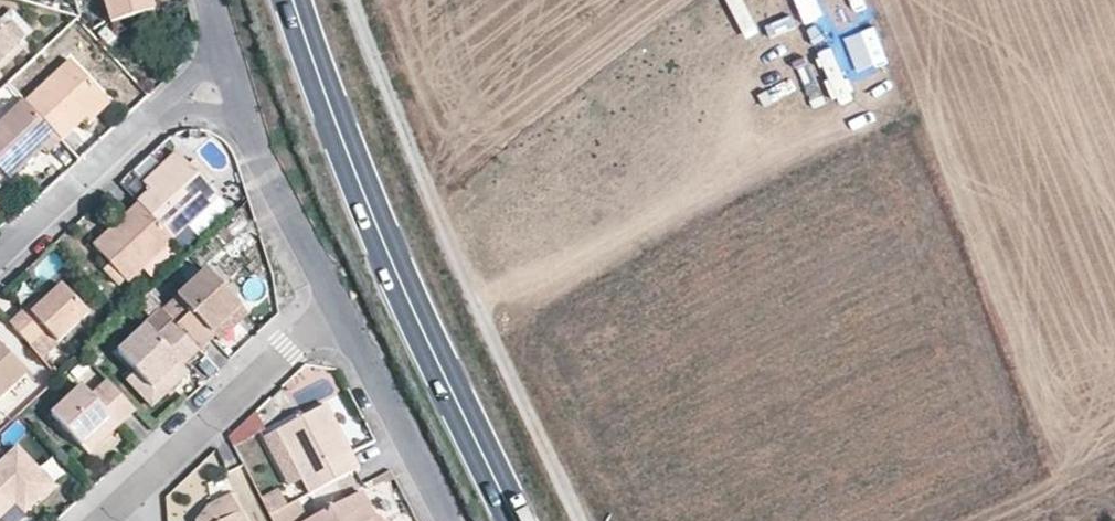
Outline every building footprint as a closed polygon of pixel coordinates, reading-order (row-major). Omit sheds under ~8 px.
[(93,18),(146,1),(145,0),(88,0),(93,18)] [(18,37),(0,22),(0,56),(18,37)] [(72,64),(26,104),(34,112),(57,137),(103,100),(72,64)] [(0,98),(0,116),(14,103),(5,93),(0,98)] [(0,128),(0,191),(57,137),(34,112),(26,104),(0,128)] [(148,191),(137,202),(171,238),(216,195),(176,152),(142,183),(148,191)] [(110,229),(93,246),(127,282),(172,239),(171,238),(137,202),(125,214),(130,219),(115,234),(110,229)] [(203,271),(161,311),(204,350),(240,306),(203,271)] [(24,305),(6,322),(39,357),(86,313),(58,284),(31,311),(24,305)] [(161,311),(118,351),(167,391),(204,350),(161,311)] [(23,372),(0,348),(0,394),(23,372)] [(94,377),(51,415),(85,453),(128,416),(94,377)] [(296,388),(292,379),(285,385),(288,391),(296,388)] [(326,406),(264,438),(280,470),(293,463),(308,494),(358,469),(349,452),(344,455),(336,439),(341,437),(326,406)] [(0,463),(0,519),(15,506),(25,516),(55,488),(17,447),(0,463)] [(285,505),(277,491),(262,499),(270,513),(285,505)] [(301,520),(372,520),(356,491),(301,520)] [(199,520),(244,520),(231,496),(210,508),(199,520)]
